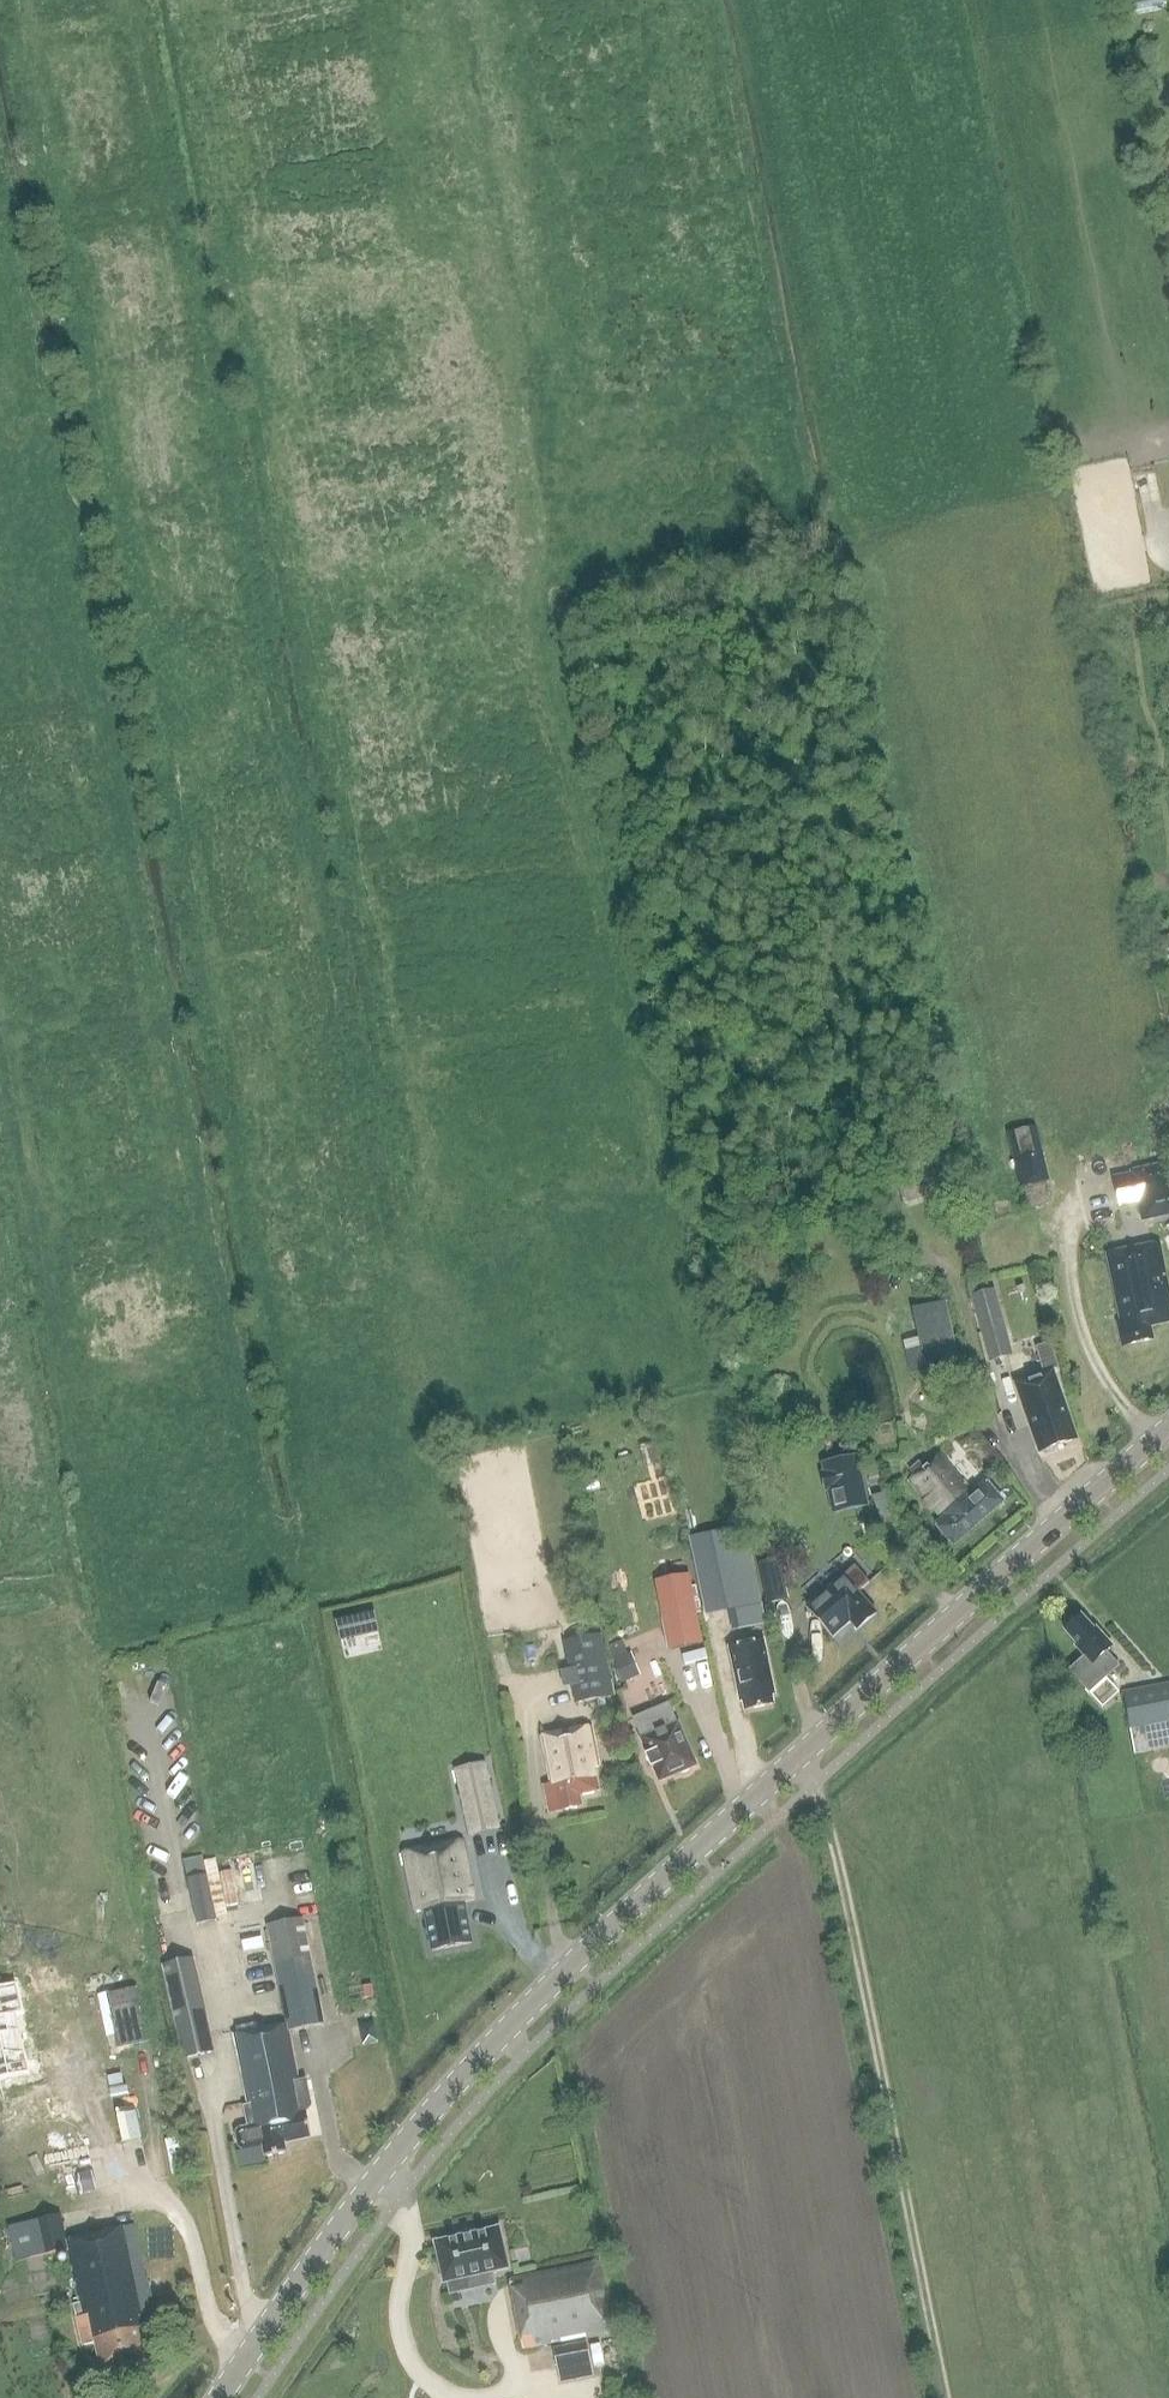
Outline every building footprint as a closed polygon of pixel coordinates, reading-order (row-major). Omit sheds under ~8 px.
[(1161,957),(1168,956),(1168,934),(1157,937),(1161,957)] [(1005,1133),(1012,1160),(1020,1189),(1049,1182),(1034,1126),(1005,1133)] [(891,1162),(904,1204),(936,1194),(923,1152),(891,1162)] [(1130,1173),(1137,1205),(1141,1222),(1168,1216),(1168,1161),(1130,1170),(1130,1173)] [(1137,1205),(1130,1173),(1113,1176),(1120,1209),(1137,1205)] [(1122,1346),(1152,1339),(1150,1326),(1168,1322),(1168,1293),(1159,1242),(1106,1253),(1120,1320),(1116,1320),(1122,1346)] [(1004,1328),(994,1289),(971,1295),(981,1334),(1004,1328)] [(948,1301),(912,1309),(925,1371),(961,1363),(948,1301)] [(1076,1440),(1052,1371),(1014,1384),(1038,1454),(1040,1453),(1045,1456),(1053,1453),(1055,1448),(1076,1440)] [(855,1455),(822,1462),(824,1472),(821,1472),(824,1489),(828,1488),(833,1514),(866,1507),(855,1455)] [(940,1455),(924,1469),(918,1463),(907,1472),(913,1479),(908,1483),(932,1511),(934,1510),(941,1519),(934,1525),(952,1546),(1002,1503),(984,1482),(972,1492),(940,1455)] [(746,1546),(711,1554),(723,1610),(758,1603),(746,1546)] [(854,1568),(843,1578),(808,1608),(833,1637),(849,1622),(856,1630),(874,1615),(856,1593),(867,1583),(854,1568)] [(667,1618),(695,1612),(688,1574),(660,1580),(667,1618)] [(1068,1670),(1089,1693),(1119,1666),(1106,1652),(1112,1647),(1100,1634),(1098,1636),(1080,1616),(1064,1630),(1077,1644),(1075,1646),(1083,1656),(1068,1670)] [(606,1663),(600,1634),(563,1642),(568,1669),(558,1671),(561,1687),(571,1685),(575,1704),(615,1697),(608,1663),(606,1663)] [(767,1697),(774,1695),(763,1646),(729,1653),(739,1702),(746,1701),(748,1710),(769,1706),(767,1697)] [(1122,1691),(1134,1754),(1168,1748),(1168,1682),(1122,1691)] [(695,1765),(677,1724),(668,1704),(632,1719),(648,1754),(646,1755),(651,1767),(653,1766),(659,1780),(678,1772),(683,1773),(688,1771),(691,1766),(695,1765)] [(541,1737),(550,1786),(543,1788),(549,1814),(581,1808),(579,1796),(600,1792),(595,1768),(599,1768),(591,1727),(541,1737)] [(494,1799),(463,1805),(468,1835),(500,1829),(494,1799)] [(463,1903),(473,1901),(461,1842),(403,1854),(414,1913),(423,1911),(430,1951),(471,1943),(463,1903)] [(187,1877),(197,1923),(215,1919),(205,1873),(187,1877)] [(236,1912),(231,1878),(222,1879),(227,1914),(236,1912)] [(286,2025),(260,2030),(276,2118),(277,2118),(282,2144),(284,2143),(284,2144),(311,2138),(306,2112),(310,2107),(305,2081),(298,2083),(287,2032),(323,2025),(302,1919),(267,1926),(286,2025)] [(161,1963),(182,2058),(214,2051),(193,1955),(161,1963)] [(5,1968),(0,1969),(0,2080),(22,2075),(8,2015),(15,2013),(5,1968)] [(264,2157),(285,2153),(284,2144),(284,2143),(282,2144),(277,2118),(276,2118),(260,2030),(233,2035),(247,2106),(245,2106),(247,2116),(245,2116),(247,2127),(238,2129),(235,2134),(237,2147),(242,2150),(262,2146),(264,2157)] [(58,2154),(148,2137),(133,2054),(43,2071),(58,2154)] [(201,2116),(189,2119),(193,2135),(205,2132),(201,2116)] [(134,2225),(65,2240),(59,2215),(8,2227),(16,2262),(67,2251),(79,2303),(72,2305),(82,2346),(95,2343),(100,2369),(147,2359),(141,2328),(156,2325),(134,2225)] [(434,2244),(443,2281),(442,2281),(443,2284),(445,2283),(447,2282),(450,2294),(470,2289),(468,2277),(506,2269),(508,2269),(508,2266),(507,2266),(499,2230),(500,2230),(499,2227),(496,2228),(436,2242),(436,2241),(433,2242),(434,2244)] [(598,2263),(509,2280),(522,2349),(611,2332),(598,2263)] [(555,2368),(557,2367),(560,2382),(593,2376),(586,2342),(551,2349),(555,2368)]
